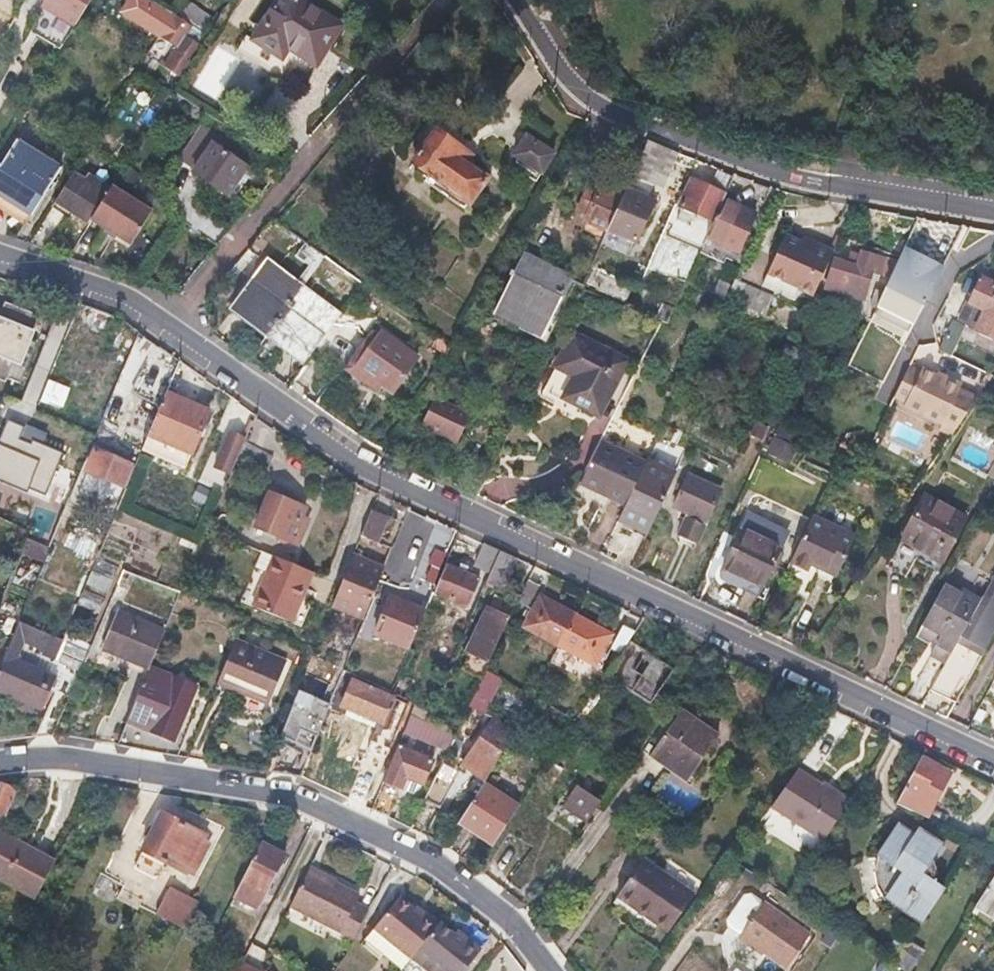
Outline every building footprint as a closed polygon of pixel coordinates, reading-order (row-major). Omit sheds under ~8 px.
[(39,5),(70,24),(84,0),(42,0),(39,5)] [(302,0),(279,0),(253,41),(246,36),(236,51),(281,80),(290,64),(305,74),(311,65),(314,67),(341,26),(302,0)] [(177,5),(173,13),(190,24),(208,35),(212,28),(177,5)] [(190,24),(173,13),(159,34),(177,46),(166,65),(182,75),(202,44),(185,33),(190,24)] [(217,98),(233,67),(213,56),(196,87),(217,98)] [(161,109),(172,91),(164,86),(161,84),(151,102),(161,109)] [(543,143),(548,136),(552,130),(531,115),(522,127),(543,143)] [(476,156),(474,154),(472,152),(473,151),(441,126),(418,157),(434,168),(429,175),(465,204),(488,175),(475,163),(478,159),(476,156)] [(180,160),(195,170),(216,137),(217,136),(202,127),(180,160)] [(538,172),(545,163),(552,153),(526,134),(512,152),(538,172)] [(195,170),(194,172),(230,196),(238,182),(248,167),(257,173),(252,160),(216,137),(195,170)] [(0,167),(0,193),(32,213),(60,168),(16,141),(0,167)] [(649,169),(659,147),(647,142),(637,163),(649,169)] [(248,167),(238,182),(244,186),(250,178),(253,180),(257,173),(248,167)] [(91,219),(109,191),(74,170),(56,199),(90,221),(91,219)] [(620,198),(622,193),(624,189),(602,179),(599,186),(589,181),(579,200),(590,205),(587,211),(608,222),(620,198)] [(678,206),(713,221),(723,199),(725,195),(690,179),(678,206)] [(112,187),(109,191),(91,219),(132,245),(152,212),(112,187)] [(648,210),(620,198),(608,222),(603,235),(620,242),(625,230),(636,235),(648,210)] [(723,199),(713,221),(705,237),(737,251),(754,213),(723,199)] [(912,242),(946,261),(948,257),(941,253),(948,240),(956,244),(964,229),(954,224),(949,234),(924,220),(912,242)] [(814,244),(812,249),(800,243),(783,236),(766,275),(800,290),(813,297),(833,253),(814,244)] [(802,239),(800,243),(812,249),(814,244),(802,239)] [(881,278),(889,281),(897,258),(889,255),(887,260),(863,252),(861,257),(854,254),(850,264),(836,260),(827,289),(863,301),(872,273),(882,276),(881,278)] [(566,278),(542,266),(518,254),(489,310),(538,335),(566,278)] [(309,300),(309,301),(312,295),(271,265),(240,307),(284,340),(309,300)] [(896,299),(921,307),(931,274),(902,265),(896,284),(901,285),(896,299)] [(794,302),(800,290),(766,275),(761,287),(794,302)] [(989,282),(981,278),(970,303),(984,310),(974,331),(993,340),(993,285),(989,282)] [(734,295),(740,298),(746,285),(740,282),(734,295)] [(767,310),(770,304),(773,297),(746,285),(740,298),(767,310)] [(307,360),(321,339),(335,317),(309,301),(309,300),(284,340),(282,343),(307,360)] [(672,310),(665,307),(658,303),(652,316),(666,322),(672,310)] [(24,312),(7,305),(0,322),(0,372),(24,312)] [(965,315),(965,313),(965,311),(958,309),(943,352),(956,357),(970,316),(965,315)] [(24,312),(0,372),(0,377),(24,387),(40,345),(26,340),(35,316),(24,312)] [(90,345),(86,344),(83,343),(76,359),(90,365),(82,385),(90,388),(116,325),(101,319),(90,345)] [(556,356),(548,373),(539,390),(578,409),(579,408),(596,415),(623,360),(562,331),(552,353),(556,356)] [(390,393),(402,375),(415,357),(378,332),(354,367),(390,393)] [(122,377),(129,380),(137,383),(147,359),(132,353),(122,377)] [(945,427),(964,387),(949,379),(947,382),(925,371),(906,408),(945,427)] [(149,438),(171,447),(193,457),(212,414),(202,409),(167,393),(149,438)] [(435,397),(422,425),(456,442),(470,414),(435,397)] [(66,451),(46,443),(50,433),(11,418),(0,446),(0,479),(48,498),(66,451)] [(241,436),(229,431),(215,466),(231,473),(240,450),(245,438),(241,436)] [(270,462),(273,456),(275,450),(245,438),(240,450),(270,462)] [(793,465),(796,458),(799,453),(773,440),(768,452),(793,465)] [(628,508),(640,481),(648,465),(599,443),(573,497),(598,510),(597,512),(604,515),(605,516),(612,501),(628,508)] [(123,487),(126,477),(129,467),(93,455),(86,477),(123,487)] [(690,477),(684,493),(677,509),(692,515),(683,535),(700,542),(722,491),(690,477)] [(669,494),(640,481),(628,508),(622,521),(651,534),(669,494)] [(258,523),(277,529),(295,536),(306,507),(308,501),(271,488),(258,523)] [(970,519),(950,509),(930,499),(908,542),(921,550),(947,563),(970,519)] [(306,507),(295,536),(303,538),(313,510),(306,507)] [(370,512),(360,537),(370,541),(373,532),(379,533),(385,517),(370,512)] [(816,560),(820,561),(823,563),(821,568),(839,576),(856,538),(814,519),(793,564),(811,572),(816,560)] [(765,588),(774,569),(782,550),(743,532),(726,569),(765,588)] [(487,572),(497,549),(482,542),(473,565),(487,572)] [(513,556),(497,549),(487,572),(483,581),(499,587),(513,556)] [(368,562),(353,556),(351,563),(366,568),(368,562)] [(274,557),(271,564),(253,608),(294,624),(302,604),(316,573),(274,557)] [(253,608),(271,564),(259,559),(241,603),(253,608)] [(119,570),(97,561),(86,586),(108,595),(119,570)] [(351,563),(337,601),(365,612),(383,567),(368,562),(366,568),(351,563)] [(440,566),(436,565),(432,563),(425,580),(433,583),(440,566)] [(465,605),(471,592),(476,578),(445,565),(433,592),(465,605)] [(525,580),(536,586),(543,570),(532,565),(525,580)] [(120,584),(176,606),(182,593),(125,571),(120,584)] [(515,602),(520,605),(526,608),(536,586),(525,580),(515,602)] [(971,622),(982,602),(965,593),(964,596),(947,587),(919,635),(938,645),(932,656),(947,665),(931,694),(932,694),(973,623),(971,622)] [(982,602),(971,622),(973,623),(932,694),(955,708),(990,648),(977,640),(983,630),(987,632),(993,620),(993,588),(988,599),(985,597),(982,602)] [(105,600),(84,591),(78,607),(99,615),(105,600)] [(423,609),(406,602),(390,595),(374,633),(407,647),(423,609)] [(556,645),(572,614),(537,595),(520,625),(556,645)] [(337,601),(334,608),(363,619),(365,612),(337,601)] [(312,609),(302,604),(294,624),(305,628),(312,609)] [(506,617),(496,612),(485,607),(466,651),(469,652),(486,661),(506,617)] [(97,621),(75,612),(66,635),(88,643),(97,621)] [(166,632),(142,622),(119,613),(104,651),(127,660),(150,669),(166,632)] [(608,633),(572,614),(556,645),(591,664),(608,633)] [(229,617),(228,622),(237,626),(239,621),(229,617)] [(38,670),(17,661),(22,650),(18,649),(25,631),(34,634),(32,640),(44,645),(42,652),(56,658),(63,641),(21,622),(0,671),(0,690),(25,700),(22,706),(34,711),(37,705),(45,708),(57,679),(38,670)] [(632,628),(626,625),(620,622),(602,651),(614,657),(626,638),(632,628)] [(917,639),(935,650),(938,645),(919,635),(917,639)] [(670,667),(626,638),(614,657),(603,674),(647,702),(670,667)] [(238,690),(245,693),(271,704),(288,666),(236,643),(220,682),(238,690)] [(462,668),(481,677),(484,669),(488,661),(486,661),(469,652),(462,668)] [(163,725),(181,682),(150,669),(134,708),(118,747),(127,748),(152,752),(158,738),(163,725)] [(478,710),(497,675),(484,669),(481,677),(468,705),(478,710)] [(124,722),(136,685),(124,681),(111,718),(124,722)] [(375,728),(384,731),(394,735),(400,722),(390,718),(397,701),(351,681),(348,688),(338,683),(328,707),(339,711),(341,706),(377,722),(375,728)] [(181,682),(163,725),(180,731),(198,688),(181,682)] [(423,722),(426,717),(428,711),(415,705),(410,717),(423,722)] [(650,747),(668,759),(687,771),(714,733),(677,707),(650,747)] [(404,732),(447,751),(454,736),(423,722),(410,717),(404,732)] [(514,731),(502,724),(489,717),(478,736),(502,751),(514,731)] [(180,731),(163,725),(158,738),(174,745),(180,731)] [(390,819),(398,798),(407,778),(424,784),(433,763),(398,748),(373,811),(390,819)] [(925,815),(935,797),(944,778),(931,771),(934,766),(933,766),(918,758),(895,801),(925,815)] [(947,772),(934,766),(931,771),(944,778),(947,772)] [(821,842),(834,823),(846,804),(813,781),(793,767),(767,806),(821,842)] [(424,801),(433,804),(441,808),(452,783),(436,776),(424,801)] [(492,845),(506,824),(519,803),(483,782),(458,823),(478,836),(492,845)] [(11,786),(4,784),(0,793),(0,827),(1,828),(9,813),(18,789),(11,786)] [(596,802),(585,795),(573,787),(560,807),(583,822),(596,802)] [(196,865),(199,867),(202,869),(210,853),(204,850),(210,838),(180,823),(162,814),(142,852),(191,877),(196,865)] [(935,874),(936,873),(937,871),(937,867),(936,863),(934,860),(933,859),(930,857),(942,838),(925,828),(922,832),(905,822),(894,840),(884,858),(882,862),(881,869),(881,877),(881,881),(883,888),(886,895),(888,898),(920,917),(944,881),(935,874)] [(28,845),(1,829),(0,830),(0,878),(8,882),(28,845)] [(56,860),(28,845),(8,882),(36,897),(56,860)] [(232,899),(243,905),(254,911),(269,883),(275,871),(282,857),(260,845),(232,899)] [(665,930),(678,911),(691,892),(639,857),(614,896),(649,919),(665,930)] [(971,905),(988,914),(990,912),(993,914),(993,869),(971,905)] [(279,873),(275,871),(269,883),(272,885),(279,873)] [(288,909),(295,912),(313,873),(308,871),(288,909)] [(313,873),(295,912),(351,940),(368,910),(355,903),(358,898),(350,893),(313,873)] [(138,907),(153,914),(167,922),(180,896),(151,880),(138,907)] [(724,928),(736,937),(760,903),(748,894),(741,896),(723,921),(724,928)] [(645,925),(649,919),(614,896),(610,902),(623,911),(645,925)] [(394,946),(409,958),(415,951),(436,925),(423,915),(421,917),(398,898),(373,929),(394,946)] [(807,936),(784,920),(760,903),(736,937),(783,970),(807,936)] [(825,947),(834,932),(815,919),(810,926),(821,934),(816,941),(825,947)] [(466,965),(480,949),(465,938),(462,943),(453,935),(437,924),(436,925),(415,951),(440,970),(462,970),(466,965)] [(373,929),(363,941),(384,958),(394,946),(373,929)] [(456,931),(453,935),(462,943),(465,938),(456,931)] [(267,967),(272,957),(249,945),(238,966),(247,970),(265,970),(267,967)] [(394,946),(384,958),(399,970),(409,958),(394,946)]
